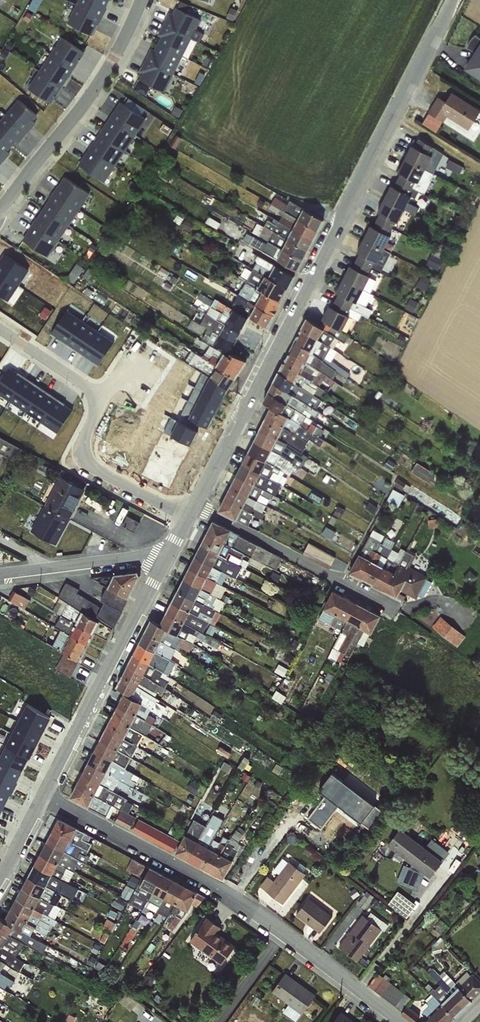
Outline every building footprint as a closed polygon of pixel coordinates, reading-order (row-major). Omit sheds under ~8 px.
[(76,5),(102,17),(109,0),(79,0),(76,5)] [(102,17),(76,5),(67,23),(92,35),(97,24),(99,24),(102,17)] [(163,25),(191,39),(201,20),(177,8),(174,14),(170,12),(163,25)] [(191,39),(163,25),(158,35),(160,37),(157,43),(183,56),(191,39)] [(477,31),(468,47),(477,52),(467,69),(479,76),(479,33),(477,31)] [(50,54),(73,70),(85,53),(62,37),(50,54)] [(183,56),(157,43),(154,49),(151,48),(145,60),(174,74),(183,56)] [(39,71),(63,86),(73,70),(50,54),(39,71)] [(174,74),(145,60),(139,71),(142,73),(139,80),(164,92),(174,74)] [(63,86),(39,71),(28,88),(51,103),(63,86)] [(479,118),(479,108),(447,87),(425,122),(439,131),(450,115),(473,130),(479,118)] [(20,101),(7,116),(26,133),(35,122),(32,119),(36,114),(20,101)] [(122,103),(111,118),(134,134),(145,118),(122,103)] [(26,133),(7,116),(0,124),(0,137),(10,145),(14,141),(17,143),(26,133)] [(123,150),(134,134),(111,118),(101,135),(123,150)] [(101,135),(90,150),(113,166),(123,150),(101,135)] [(9,153),(6,150),(10,145),(0,137),(0,163),(9,153)] [(410,145),(397,174),(413,184),(412,188),(423,194),(434,174),(433,173),(443,153),(416,139),(413,147),(410,145)] [(102,182),(113,166),(90,150),(79,166),(102,182)] [(408,195),(412,188),(413,184),(397,174),(397,173),(391,184),(408,195)] [(58,185),(53,192),(78,207),(88,192),(65,177),(59,186),(58,185)] [(410,196),(408,195),(391,184),(386,193),(387,195),(405,206),(406,205),(410,196)] [(67,224),(78,207),(53,192),(49,199),(50,200),(44,209),(67,224)] [(400,215),(405,206),(387,195),(382,204),(400,215)] [(271,204),(318,230),(323,221),(290,201),(288,204),(275,198),(271,204)] [(279,222),(313,240),(318,230),(271,204),(269,208),(282,216),(282,217),(279,222)] [(406,219),(400,215),(382,204),(377,212),(379,213),(375,221),(390,229),(392,225),(401,229),(406,219)] [(36,217),(32,224),(57,240),(67,224),(44,209),(38,218),(36,217)] [(264,226),(308,250),(313,240),(279,222),(277,225),(268,220),(264,226)] [(369,226),(362,239),(389,252),(395,240),(386,236),(390,229),(375,221),(372,227),(369,226)] [(46,256),(57,240),(32,224),(27,231),(28,232),(23,241),(46,256)] [(259,236),(302,260),(308,250),(264,226),(259,236)] [(302,260),(259,236),(254,234),(249,244),(297,271),(302,260)] [(362,239),(357,249),(384,263),(389,252),(362,239)] [(378,274),(384,263),(357,249),(356,251),(358,253),(354,260),(360,266),(378,274)] [(252,269),(287,288),(294,276),(260,256),(258,257),(252,269)] [(349,265),(342,278),(351,283),(354,277),(372,286),(378,274),(360,266),(354,260),(351,267),(349,265)] [(69,278),(77,282),(86,266),(78,262),(69,278)] [(287,288),(252,269),(245,283),(280,302),(287,288)] [(369,292),(372,286),(354,277),(351,283),(342,278),(335,292),(338,294),(335,299),(342,300),(369,314),(372,310),(365,307),(372,294),(369,292)] [(239,294),(274,315),(280,302),(245,283),(239,294)] [(274,315),(239,294),(229,289),(222,303),(249,317),(267,328),(274,315)] [(206,314),(240,334),(249,317),(222,303),(215,299),(213,301),(200,293),(197,298),(210,307),(206,314)] [(367,317),(369,314),(342,300),(335,299),(331,308),(328,306),(323,320),(318,326),(338,339),(344,343),(348,337),(341,332),(349,319),(354,322),(359,313),(367,317)] [(207,328),(235,342),(240,334),(206,314),(199,310),(196,315),(193,315),(187,327),(201,334),(205,327),(207,328)] [(301,328),(302,329),(333,349),(338,339),(318,326),(306,318),(301,328)] [(235,342),(207,328),(202,339),(229,353),(235,342)] [(302,329),(295,343),(343,376),(346,377),(348,373),(332,360),(337,351),(333,349),(302,329)] [(295,343),(291,351),(328,377),(330,374),(340,381),(343,376),(295,343)] [(235,378),(246,361),(245,361),(231,353),(229,356),(210,346),(206,352),(204,353),(202,357),(235,378)] [(235,378),(202,357),(192,350),(185,361),(228,389),(235,378)] [(291,351),(284,363),(319,386),(322,381),(331,387),(335,382),(328,377),(291,351)] [(284,363),(280,373),(322,400),(327,392),(319,386),(284,363)] [(278,372),(273,382),(319,412),(330,419),(332,416),(328,413),(329,412),(318,405),(322,400),(280,373),(278,372)] [(268,392),(269,393),(308,418),(311,414),(315,417),(319,412),(273,382),(268,392)] [(264,402),(271,407),(319,437),(324,431),(317,426),(319,424),(308,418),(269,393),(264,402)] [(271,407),(265,418),(309,440),(320,447),(324,441),(319,437),(271,407)] [(305,447),(309,440),(265,418),(259,430),(287,444),(301,453),(305,447)] [(308,457),(301,453),(287,444),(259,430),(253,441),(281,456),(300,467),(302,465),(303,465),(308,457)] [(6,452),(11,439),(0,435),(0,450),(6,452)] [(301,468),(300,467),(281,456),(253,441),(248,453),(283,472),(289,475),(292,471),(296,474),(301,468)] [(278,483),(283,472),(248,453),(242,464),(278,483)] [(420,463),(415,471),(432,481),(437,472),(420,463)] [(281,485),(278,483),(242,464),(236,475),(272,494),(275,495),(281,485)] [(266,505),(272,494),(236,475),(231,487),(266,505)] [(69,519),(85,489),(60,476),(44,505),(69,519)] [(262,512),(266,505),(231,487),(224,499),(253,513),(272,523),(275,518),(262,512)] [(389,500),(401,506),(407,494),(396,488),(389,500)] [(248,526),(253,513),(224,499),(219,511),(248,526)] [(212,522),(206,534),(244,554),(281,572),(287,560),(212,522)] [(206,534),(200,546),(226,559),(229,553),(241,559),(244,554),(206,534)] [(363,578),(376,551),(381,543),(369,537),(351,572),(363,578)] [(405,551),(385,590),(403,600),(406,594),(415,599),(418,595),(423,597),(431,582),(426,579),(427,576),(412,568),(418,557),(410,553),(415,544),(411,541),(405,551)] [(335,563),(338,555),(310,543),(307,551),(335,563)] [(373,584),(392,549),(384,545),(379,553),(376,551),(363,578),(373,584)] [(200,546),(194,556),(222,572),(229,575),(231,570),(238,573),(242,567),(226,559),(200,546)] [(385,590),(405,551),(400,548),(397,552),(392,549),(373,584),(385,590)] [(194,556),(189,568),(215,582),(216,582),(222,572),(194,556)] [(108,601),(101,617),(121,625),(142,577),(120,568),(107,600),(108,601)] [(189,568),(183,579),(210,594),(215,582),(189,568)] [(183,579),(177,590),(218,613),(224,601),(210,594),(183,579)] [(55,646),(84,660),(104,620),(90,613),(96,601),(77,592),(79,588),(67,582),(54,609),(63,613),(57,626),(64,629),(55,646)] [(177,590),(171,602),(212,624),(216,626),(222,614),(218,613),(177,590)] [(14,601),(29,607),(33,596),(18,591),(14,601)] [(325,622),(341,629),(356,603),(332,591),(318,620),(324,623),(325,622)] [(171,602),(165,613),(206,635),(212,624),(171,602)] [(369,610),(356,603),(341,629),(332,647),(338,650),(336,660),(340,662),(345,654),(369,610)] [(380,615),(369,610),(345,654),(350,656),(357,643),(363,646),(380,615)] [(221,643),(206,635),(165,613),(160,624),(193,643),(196,637),(217,649),(221,643)] [(459,645),(467,634),(442,614),(434,625),(459,645)] [(151,620),(144,632),(176,650),(182,653),(184,649),(189,652),(194,644),(193,643),(160,624),(151,620)] [(171,660),(176,650),(144,632),(139,643),(155,652),(155,651),(171,660)] [(58,668),(74,675),(80,661),(64,654),(58,668)] [(32,762),(51,713),(26,703),(6,752),(32,762)] [(130,734),(141,742),(154,724),(143,717),(130,734)] [(28,765),(0,752),(0,826),(28,765)] [(365,816),(374,801),(343,782),(334,797),(365,816)] [(123,809),(118,820),(133,827),(138,816),(123,809)] [(210,824),(196,818),(179,853),(230,877),(239,858),(211,845),(224,817),(215,813),(210,824)] [(51,831),(88,851),(91,844),(88,842),(90,836),(58,819),(51,831)] [(226,851),(233,855),(244,830),(237,827),(226,851)] [(453,850),(434,837),(429,844),(403,827),(391,845),(436,875),(453,850)] [(88,851),(51,831),(45,842),(80,861),(86,864),(89,858),(86,855),(88,851)] [(80,861),(45,842),(40,853),(74,872),(80,861)] [(74,872),(40,853),(33,865),(68,883),(74,872)] [(269,874),(262,885),(288,902),(309,871),(285,855),(276,868),(282,872),(277,879),(269,874)] [(134,856),(128,869),(143,877),(149,864),(134,856)] [(68,883),(33,865),(27,876),(59,893),(62,889),(64,890),(66,888),(77,894),(79,889),(68,883)] [(153,866),(145,886),(196,908),(204,888),(153,866)] [(59,893),(27,876),(21,887),(54,905),(56,906),(62,895),(59,893)] [(128,897),(136,886),(130,882),(123,894),(128,897)] [(140,886),(127,909),(138,915),(151,892),(140,886)] [(54,905),(21,887),(16,898),(47,916),(54,905)] [(391,902),(409,916),(418,903),(400,889),(391,902)] [(115,903),(124,907),(127,901),(118,897),(115,903)] [(325,932),(337,912),(311,897),(299,916),(325,932)] [(47,916),(16,898),(10,909),(48,930),(50,931),(57,921),(47,916)] [(338,945),(359,961),(389,925),(368,908),(338,945)] [(48,930),(10,909),(3,920),(31,935),(34,929),(46,935),(48,930)] [(212,915),(192,939),(225,965),(240,946),(222,931),(226,926),(212,915)] [(3,920),(0,918),(0,930),(23,942),(36,950),(36,949),(43,952),(47,945),(31,935),(3,920)] [(108,918),(105,928),(115,931),(117,920),(108,918)] [(13,955),(23,942),(0,930),(0,946),(13,955)] [(0,946),(0,959),(7,964),(9,960),(21,967),(28,957),(18,952),(15,956),(13,955),(0,946)] [(0,959),(0,972),(5,975),(11,967),(7,964),(0,959)] [(441,963),(432,971),(441,983),(434,989),(443,1001),(460,987),(441,963)] [(0,972),(0,987),(2,988),(8,978),(5,975),(0,972)] [(427,1021),(453,1021),(479,994),(479,977),(475,972),(427,1021)] [(291,1002),(285,1011),(301,1021),(318,991),(286,973),(275,993),(291,1002)] [(377,974),(369,988),(407,1008),(414,994),(377,974)] [(432,990),(441,983),(437,978),(428,985),(432,990)] [(404,1013),(416,1021),(418,1021),(424,1014),(411,1004),(404,1013)] [(335,1021),(361,1021),(342,1011),(335,1021)]
